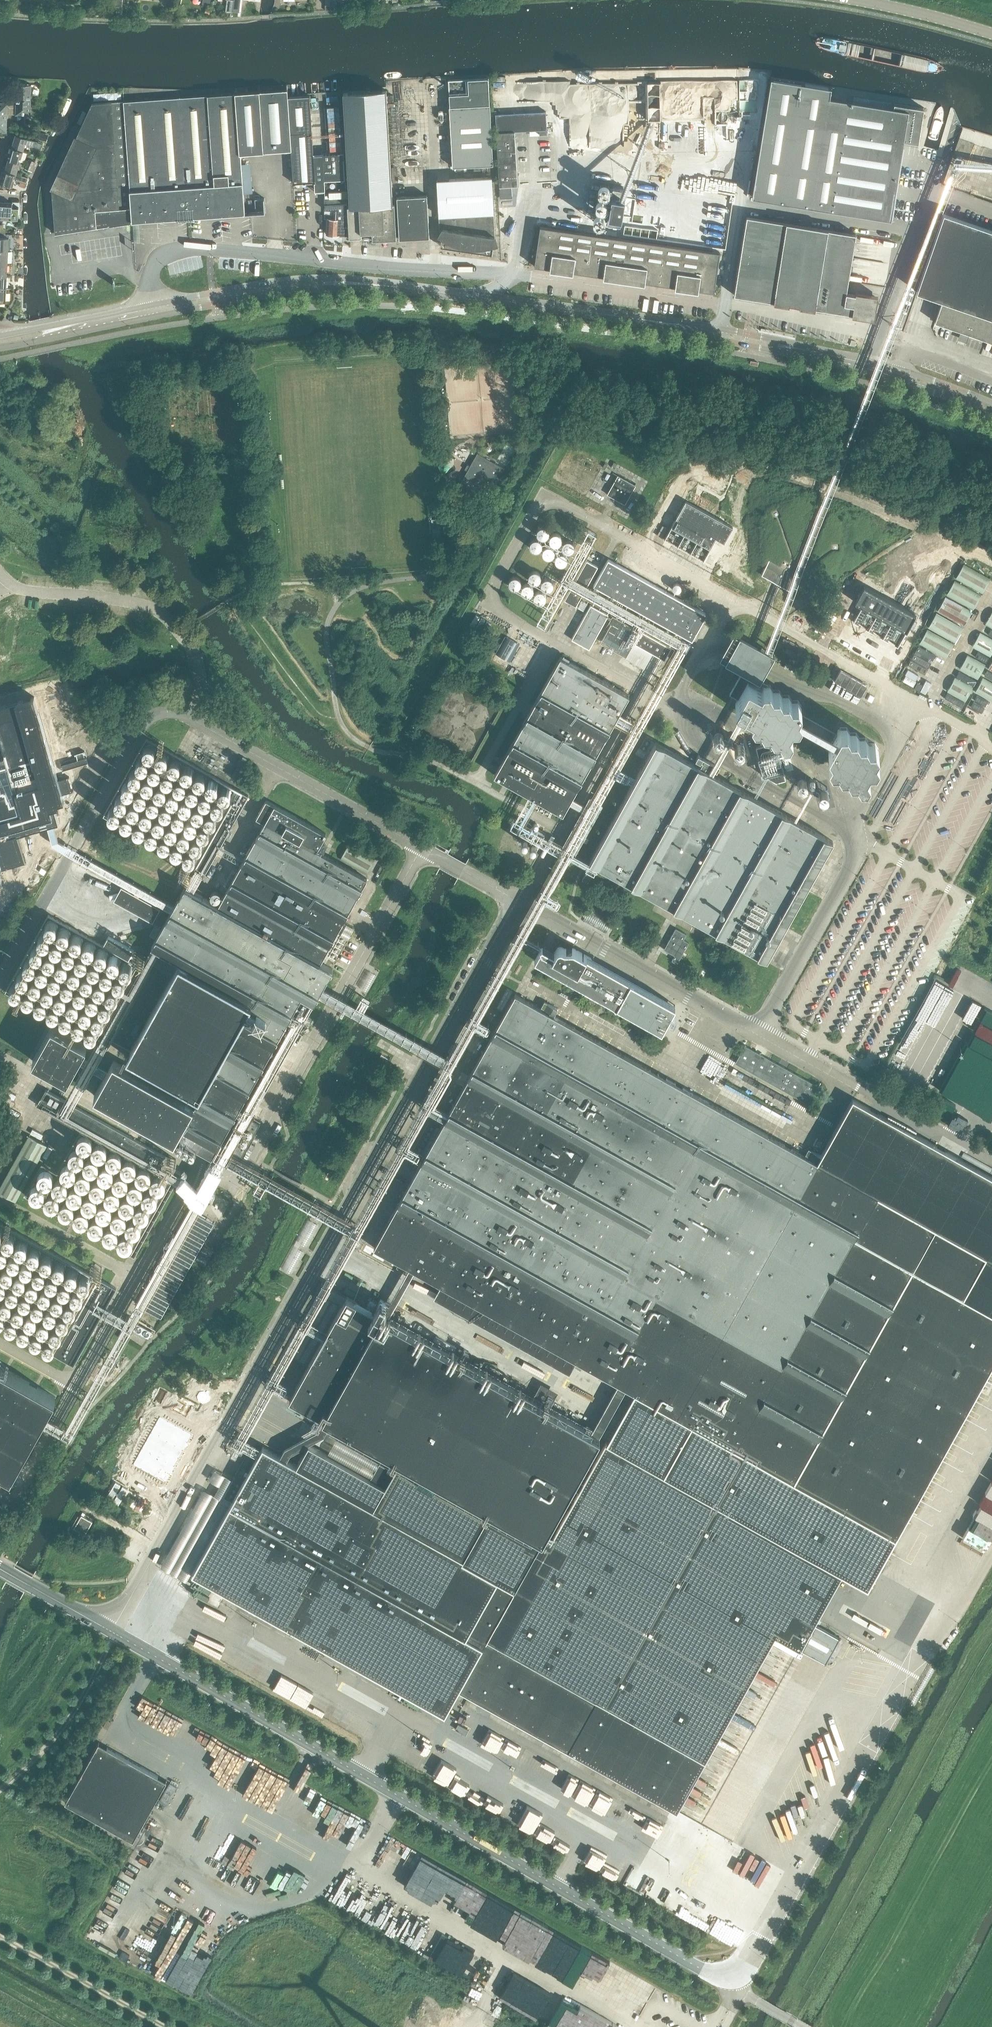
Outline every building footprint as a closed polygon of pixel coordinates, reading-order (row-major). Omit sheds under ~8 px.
[(114,4),(117,4),(116,13),(121,13),(122,5),(123,1),(123,0),(114,0),(114,4)] [(232,11),(240,12),(241,0),(235,0),(234,0),(232,11)] [(494,165),(489,77),(448,80),(453,167),(494,165)] [(919,142),(924,109),(924,107),(894,102),(893,106),(830,95),(832,85),(771,77),(753,196),(891,218),(904,140),(919,142)] [(31,84),(17,84),(16,103),(8,103),(8,102),(0,102),(0,131),(7,131),(7,130),(8,113),(16,113),(16,114),(30,115),(31,109),(31,84)] [(288,89),(181,96),(190,217),(245,213),(245,212),(240,213),(239,203),(245,203),(241,153),(292,150),(288,97),(288,96),(288,89)] [(350,206),(394,204),(388,90),(383,90),(344,92),(350,206)] [(311,95),(288,97),(292,150),(294,183),(296,183),(306,182),(315,182),(314,154),(311,95)] [(124,101),(133,220),(133,221),(187,217),(190,217),(181,96),(125,101),(124,101)] [(133,220),(124,101),(113,102),(113,101),(93,102),(52,188),(52,189),(56,233),(97,227),(97,226),(98,226),(99,227),(120,224),(120,222),(133,220)] [(547,111),(496,114),(501,198),(513,197),(512,186),(518,186),(515,131),(540,130),(540,134),(548,134),(547,111)] [(50,129),(52,122),(45,120),(43,127),(50,129)] [(16,135),(12,147),(24,150),(26,143),(42,148),(43,143),(27,138),(16,135)] [(12,147),(9,158),(20,161),(24,150),(12,147)] [(345,152),(323,153),(325,190),(325,204),(346,203),(347,203),(347,196),(349,196),(347,154),(345,154),(345,152)] [(9,158),(5,170),(16,174),(17,173),(20,161),(9,158)] [(28,163),(25,169),(33,172),(35,166),(28,163)] [(5,170),(2,182),(13,186),(15,179),(21,181),(20,186),(26,187),(29,177),(17,173),(16,174),(5,170)] [(495,235),(492,176),(457,178),(437,179),(440,228),(443,228),(441,246),(457,248),(493,253),(495,235)] [(609,185),(603,222),(621,225),(626,188),(609,185)] [(590,191),(586,210),(596,212),(599,192),(590,191)] [(399,239),(429,238),(428,196),(398,197),(399,239)] [(19,221),(20,207),(13,207),(13,203),(1,202),(0,213),(0,219),(19,221)] [(346,203),(325,204),(325,209),(336,209),(335,219),(328,219),(327,234),(340,235),(340,225),(345,225),(346,203)] [(394,204),(350,206),(348,206),(349,225),(349,235),(349,237),(362,237),(361,232),(372,232),(372,240),(394,239),(396,239),(395,203),(394,204)] [(917,291),(943,300),(936,321),(964,331),(970,333),(987,339),(991,341),(991,229),(944,212),(917,291)] [(747,216),(735,295),(775,301),(790,303),(800,305),(816,308),(853,313),(873,317),(877,297),(856,293),(847,292),(847,289),(849,281),(852,257),(856,234),(856,233),(747,216)] [(559,229),(540,226),(535,266),(553,268),(559,229)] [(577,231),(559,229),(553,268),(571,271),(577,231)] [(595,234),(577,231),(571,271),(589,274),(595,234)] [(613,237),(595,234),(589,274),(607,276),(613,237)] [(8,250),(9,238),(1,237),(0,237),(0,250),(8,250)] [(631,239),(613,237),(607,276),(625,279),(631,239)] [(643,281),(648,242),(631,239),(625,279),(643,281)] [(666,244),(648,242),(643,281),(661,284),(666,244)] [(684,247),(666,244),(661,284),(679,287),(684,247)] [(702,249),(684,247),(679,287),(696,289),(702,249)] [(720,252),(702,249),(696,289),(715,292),(720,252)] [(8,263),(8,250),(0,250),(0,262),(8,263)] [(505,469),(478,454),(471,466),(468,465),(465,470),(468,471),(458,488),(486,503),(505,469)] [(625,504),(636,485),(618,475),(608,494),(625,504)] [(724,544),(734,527),(725,522),(686,500),(686,501),(665,539),(666,540),(704,561),(716,540),(724,544)] [(440,518),(432,518),(434,543),(442,543),(440,518)] [(708,613),(631,570),(609,558),(602,570),(594,584),(610,593),(603,606),(633,623),(641,611),(686,636),(693,640),(708,613)] [(577,606),(596,570),(599,565),(587,559),(581,570),(565,599),(577,606)] [(792,591),(800,577),(770,560),(765,570),(762,574),(772,580),(792,591)] [(983,594),(991,579),(965,564),(957,579),(983,594)] [(975,610),(983,596),(956,580),(947,595),(975,610)] [(863,606),(854,621),(898,646),(916,614),(865,585),(855,602),(863,606)] [(965,626),(974,612),(946,597),(938,612),(965,626)] [(590,649),(610,614),(591,604),(572,639),(590,649)] [(956,643),(964,628),(937,613),(929,629),(956,643)] [(947,659),(955,644),(928,629),(920,645),(947,659)] [(665,660),(672,647),(643,630),(636,643),(665,660)] [(991,657),(991,638),(982,633),(974,647),(991,657)] [(876,765),(879,759),(876,754),(879,748),(876,743),(870,743),(866,737),(860,737),(857,732),(851,732),(848,727),(841,727),(802,705),(798,700),(792,700),(789,695),(783,695),(780,689),(774,689),(771,684),(764,684),(762,688),(754,683),(756,679),(761,681),(775,654),(741,635),(726,661),(726,662),(743,671),(731,694),(739,698),(736,704),(745,709),(754,714),(752,717),(755,723),(761,723),(764,728),(771,728),(774,733),(780,733),(784,738),(790,738),(793,733),(790,727),(829,749),(832,754),(829,759),(832,765),(838,766),(842,771),(848,771),(851,776),(857,776),(860,781),(867,781),(870,775),(867,770),(870,765),(876,765)] [(934,661),(936,656),(920,647),(917,652),(934,661)] [(987,664),(990,658),(979,652),(976,658),(987,664)] [(912,659),(909,664),(926,673),(928,668),(931,663),(914,654),(912,659)] [(979,680),(987,665),(969,655),(961,670),(979,680)] [(563,813),(630,694),(561,656),(495,775),(563,813)] [(975,687),(978,682),(960,672),(957,677),(975,687)] [(966,702),(974,688),(956,678),(948,692),(966,702)] [(985,678),(977,692),(991,701),(991,682),(985,678)] [(963,708),(966,703),(949,694),(946,699),(963,708)] [(13,900),(9,886),(37,877),(29,847),(38,844),(39,846),(72,837),(67,821),(76,819),(75,815),(78,815),(76,807),(86,805),(82,789),(71,792),(47,706),(44,707),(44,703),(34,706),(35,709),(3,718),(15,761),(0,765),(1,767),(0,767),(0,903),(13,900)] [(206,872),(249,795),(147,738),(104,815),(206,872)] [(589,867),(583,879),(588,881),(589,878),(592,875),(595,871),(598,865),(659,899),(708,927),(767,960),(834,840),(824,835),(741,789),(710,772),(690,760),(665,746),(656,742),(590,861),(592,862),(589,867)] [(766,745),(757,748),(765,776),(777,782),(786,780),(777,751),(766,745)] [(114,1059),(94,1094),(175,1140),(177,1136),(178,1136),(212,1156),(222,1139),(234,1146),(232,1150),(233,1151),(242,1156),(261,1122),(251,1116),(333,968),(321,962),(368,877),(318,850),(327,834),(267,801),(257,818),(265,822),(218,905),(185,886),(152,946),(169,956),(163,966),(174,972),(127,1056),(192,1092),(187,1100),(114,1059)] [(532,827),(527,836),(541,844),(545,835),(532,827)] [(349,845),(340,861),(366,876),(375,859),(349,845)] [(154,923),(162,908),(122,886),(114,901),(154,923)] [(108,1048),(151,971),(129,959),(126,957),(49,914),(6,991),(108,1048)] [(676,928),(664,949),(675,955),(672,960),(678,963),(690,942),(684,939),(687,934),(676,928)] [(109,936),(104,944),(126,957),(129,959),(134,950),(109,936)] [(591,957),(575,948),(566,948),(564,947),(562,946),(560,947),(558,948),(555,953),(549,950),(543,962),(634,1013),(635,1012),(663,1028),(675,1006),(609,969),(600,970),(591,965),(592,963),(593,961),(592,959),(591,957)] [(263,1446),(234,1499),(230,1507),(194,1573),(445,1713),(453,1699),(459,1689),(568,1750),(677,1811),(705,1761),(718,1739),(776,1635),(801,1649),(801,1648),(826,1663),(840,1637),(816,1623),(843,1573),(869,1588),(897,1538),(991,1367),(991,1174),(922,1134),(852,1094),(835,1124),(815,1160),(516,993),(374,1247),(410,1267),(415,1270),(439,1283),(578,1360),(618,1383),(626,1387),(636,1393),(609,1441),(607,1439),(574,1499),(567,1495),(599,1435),(591,1431),(389,1318),(395,1306),(390,1303),(381,1298),(380,1298),(380,1299),(373,1309),(348,1295),(310,1363),(290,1398),(323,1417),(330,1420),(401,1460),(397,1468),(393,1469),(382,1463),(373,1479),(329,1455),(308,1443),(296,1465),(285,1459),(278,1455),(263,1446)] [(90,1040),(55,1020),(33,1060),(68,1080),(90,1040)] [(808,1102),(817,1085),(791,1070),(745,1045),(736,1062),(750,1070),(808,1102)] [(135,1256),(181,1172),(161,1161),(165,1155),(47,1089),(38,1104),(83,1129),(58,1173),(43,1165),(26,1195),(135,1256)] [(47,1145),(30,1135),(0,1188),(0,1192),(16,1200),(47,1145)] [(117,1288),(0,1222),(0,1323),(74,1364),(117,1288)] [(206,1266),(215,1251),(205,1245),(196,1260),(206,1266)] [(13,1476),(56,1397),(0,1366),(0,1469),(13,1476)] [(163,1416),(135,1466),(169,1485),(197,1434),(163,1416)] [(86,1535),(93,1521),(82,1515),(74,1528),(86,1535)] [(921,1599),(903,1631),(916,1638),(931,1612),(935,1614),(938,1609),(921,1599)] [(99,1742),(66,1801),(134,1840),(167,1780),(99,1742)]
